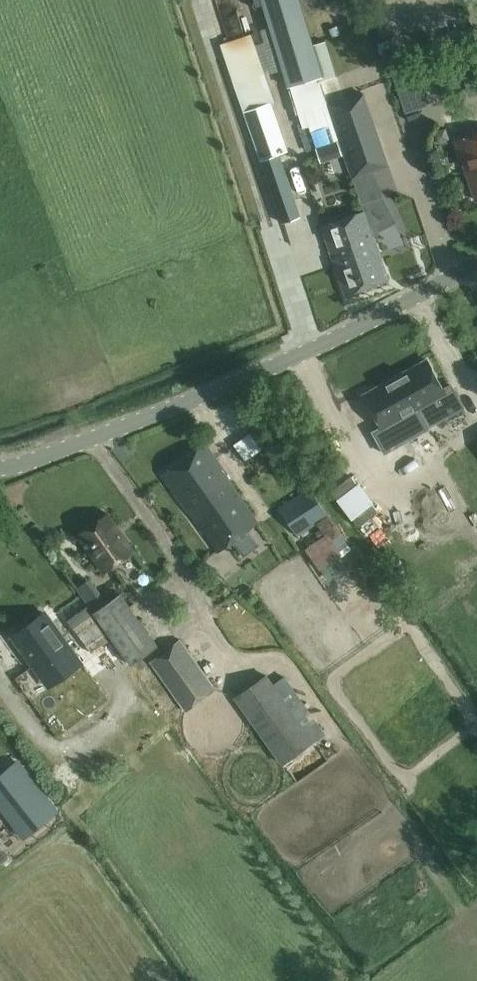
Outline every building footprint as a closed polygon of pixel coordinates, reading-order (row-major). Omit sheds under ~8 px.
[(322,75),(299,0),(261,0),(287,86),(322,75)] [(275,102),(251,33),(221,44),(282,222),(301,216),(280,154),(287,151),(271,103),(275,102)] [(428,57),(416,59),(419,83),(432,81),(428,57)] [(476,90),(476,72),(476,70),(461,75),(467,94),(476,90)] [(444,76),(449,90),(460,86),(456,72),(444,76)] [(301,86),(289,89),(297,114),(308,111),(308,109),(323,105),(320,97),(305,101),(301,86)] [(389,166),(363,91),(326,105),(352,179),(389,166)] [(457,140),(476,198),(476,197),(476,134),(457,140)] [(406,226),(416,208),(402,200),(392,219),(406,226)] [(365,212),(323,226),(347,294),(388,280),(365,212)] [(430,361),(378,390),(395,420),(394,421),(398,427),(384,437),(396,455),(419,440),(403,416),(415,409),(426,429),(465,407),(458,395),(455,389),(451,383),(444,387),(430,361)] [(205,444),(162,475),(217,552),(260,522),(205,444)] [(342,533),(302,479),(290,486),(297,495),(277,508),(299,537),(317,524),(324,534),(304,549),(320,571),(343,554),(333,539),(342,533)] [(108,515),(78,533),(107,572),(135,551),(108,515)] [(158,645),(120,592),(93,613),(131,665),(158,645)] [(30,628),(16,639),(18,642),(21,646),(18,648),(24,657),(30,665),(33,663),(37,668),(41,673),(55,663),(70,652),(70,653),(76,649),(79,646),(74,639),(69,632),(60,638),(52,628),(45,617),(30,628)] [(150,661),(186,711),(216,690),(181,640),(150,661)] [(234,697),(281,764),(326,733),(284,675),(273,683),(267,674),(234,697)] [(0,748),(0,766),(11,757),(2,746),(0,748)] [(0,774),(0,806),(3,811),(22,835),(39,822),(56,808),(37,784),(18,760),(1,773),(0,774)]
